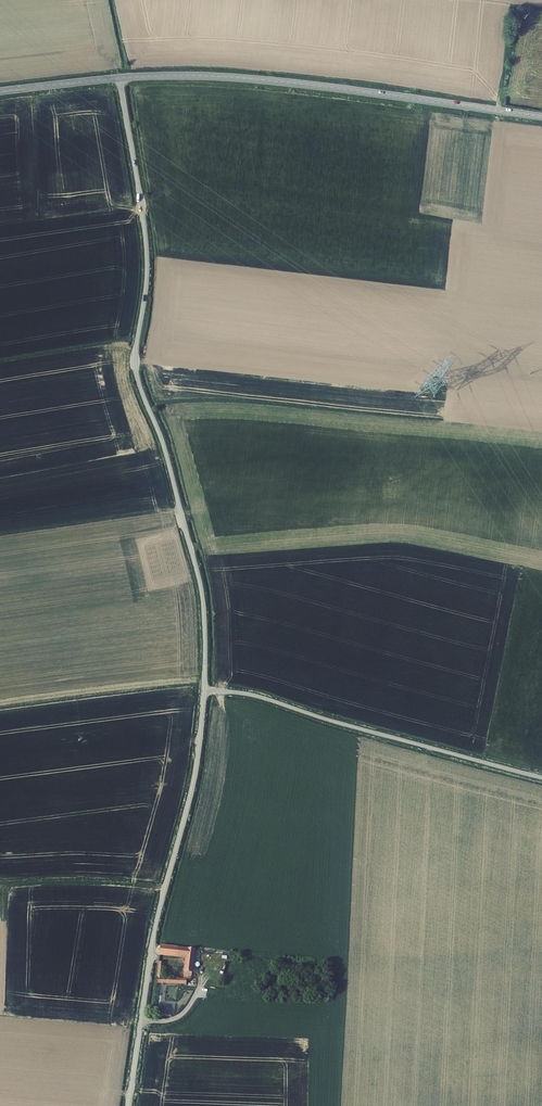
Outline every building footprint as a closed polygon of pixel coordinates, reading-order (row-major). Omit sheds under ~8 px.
[(163,956),(189,959),(188,974),(194,974),(196,951),(189,950),(189,952),(182,951),(182,950),(163,948),(163,956)] [(166,980),(159,979),(159,985),(187,987),(187,982),(166,980)]
